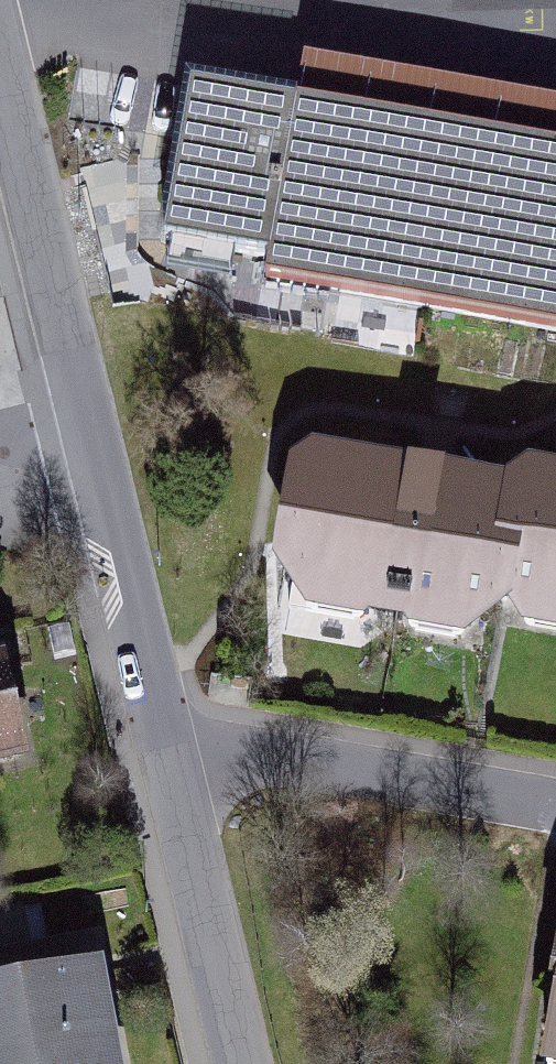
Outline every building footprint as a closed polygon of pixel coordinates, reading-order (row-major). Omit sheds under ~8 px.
[(312,94),(555,137),(555,96),(321,55),(312,94)] [(284,253),(312,94),(203,74),(174,234),(284,253)] [(312,94),(284,253),(279,282),(555,331),(555,137),(312,94)] [(10,364),(0,323),(0,366),(10,364)] [(527,474),(330,440),(310,456),(291,559),(320,609),(478,634),(522,603),(541,590),(551,532),(518,526),(527,474)] [(527,474),(518,526),(551,532),(541,590),(522,603),(537,624),(555,627),(555,458),(547,456),(527,474)] [(48,773),(22,646),(0,650),(0,783),(48,773)] [(0,974),(0,1063),(139,1063),(120,954),(0,974)]
